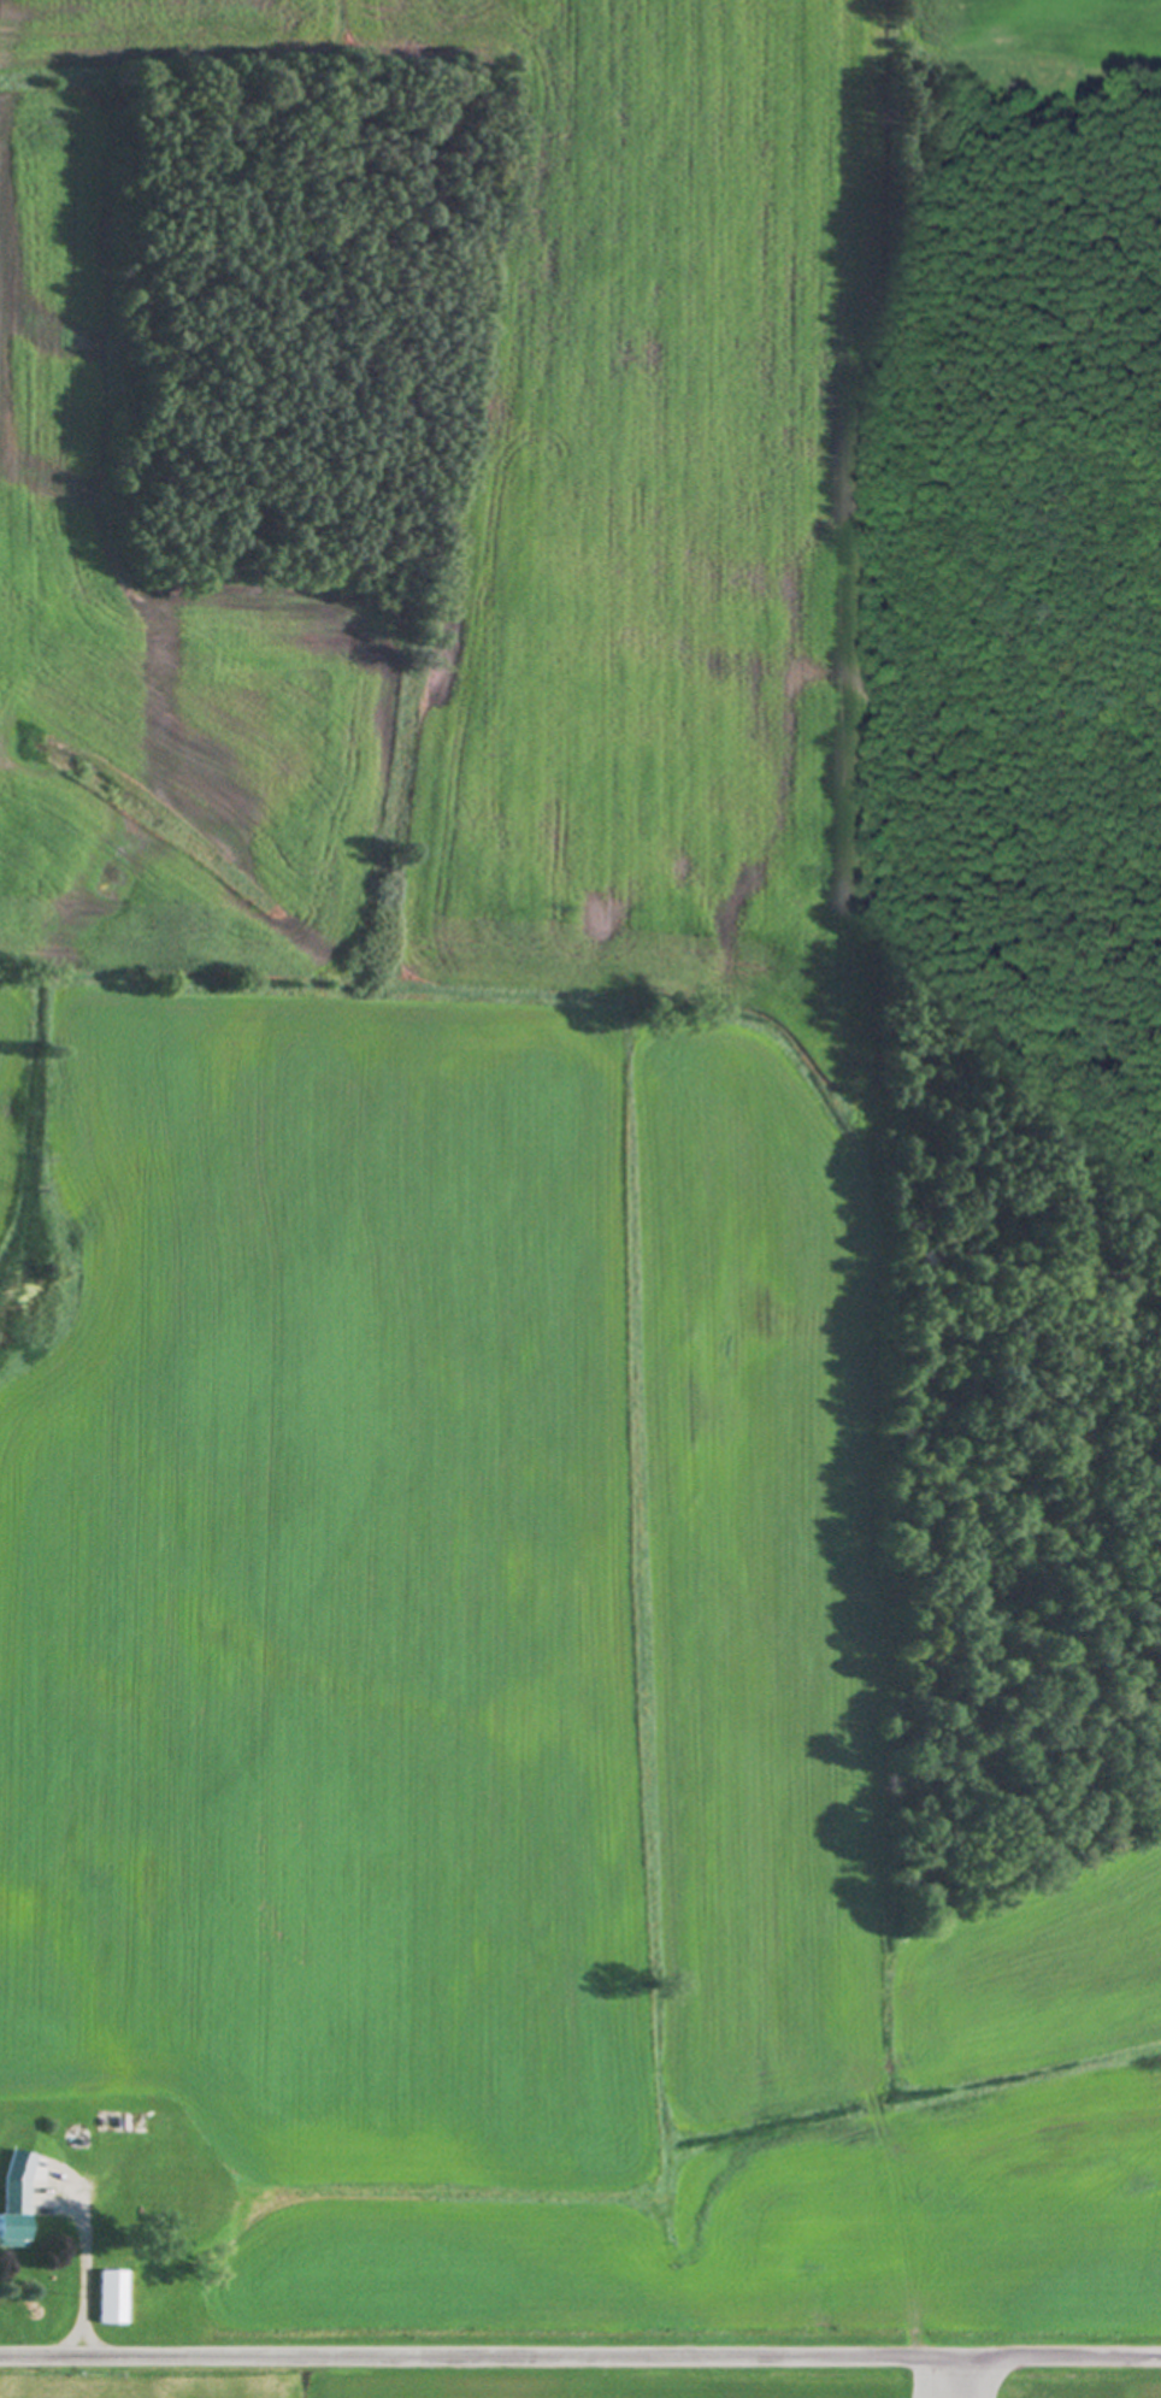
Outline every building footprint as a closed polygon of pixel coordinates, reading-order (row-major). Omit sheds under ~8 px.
[(29,2244),(0,2244),(0,2182),(29,2182),(29,2244)] [(125,2326),(95,2326),(95,2272),(125,2272),(125,2326)]
